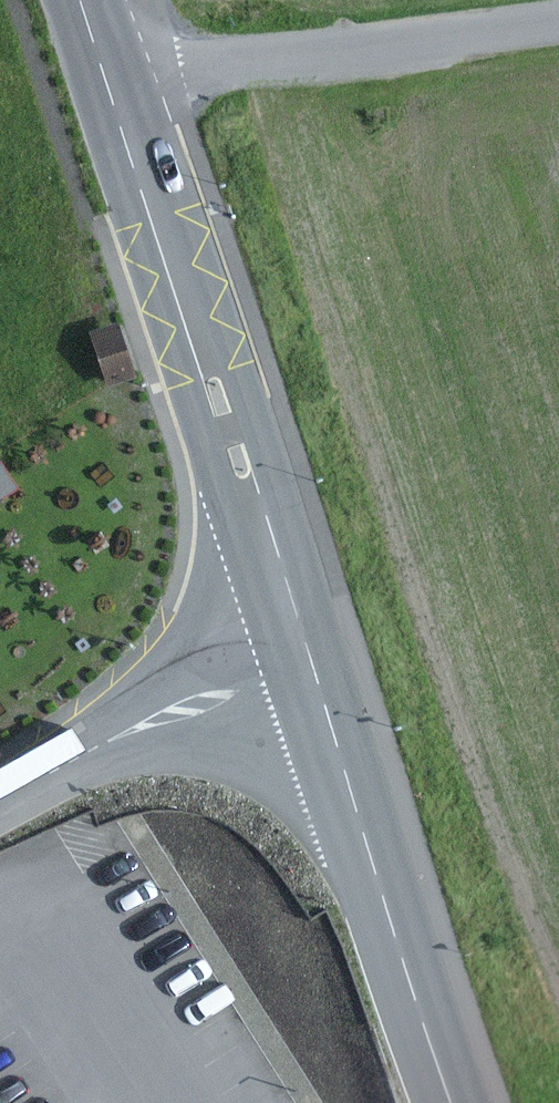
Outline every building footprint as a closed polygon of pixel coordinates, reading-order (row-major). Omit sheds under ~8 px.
[(119,323),(89,334),(108,388),(138,378),(119,323)]
